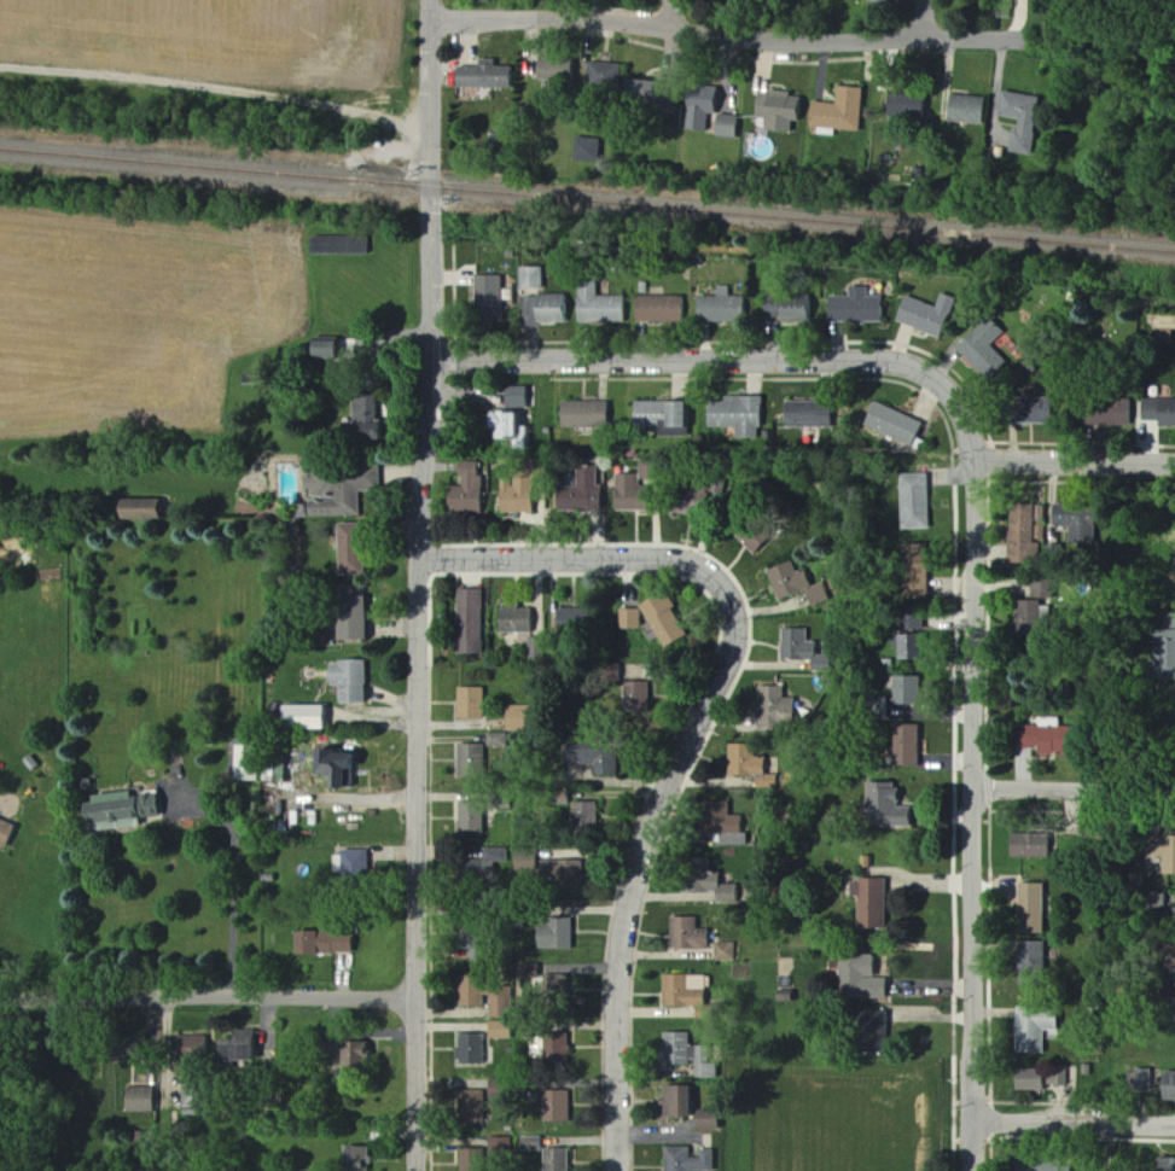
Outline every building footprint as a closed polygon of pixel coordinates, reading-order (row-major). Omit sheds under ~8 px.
[(547,58),(547,81),(579,82),(580,59),(547,58)] [(466,89),(519,88),(518,67),(501,68),(501,60),(485,60),(486,67),(465,68),(466,89)] [(626,65),(595,64),(594,91),(625,92),(626,65)] [(863,132),(866,89),(841,87),(840,105),(819,104),(817,136),(838,137),(839,130),(863,132)] [(722,91),(709,91),(709,102),(696,103),(697,132),(713,131),(712,121),(723,121),(722,91)] [(1049,98),(1010,92),(1006,118),(1027,121),(1026,132),(1020,131),(1017,153),(1040,157),(1049,98)] [(796,133),(797,122),(807,123),(808,99),(796,98),(796,94),(765,93),(764,119),(772,120),(772,131),(796,133)] [(896,119),(931,118),(931,93),(896,93),(896,119)] [(991,97),(957,96),(956,124),(990,126),(991,97)] [(722,138),(741,139),(742,117),(723,116),(722,138)] [(605,139),(582,139),(581,162),(604,163),(605,139)] [(316,256),(371,254),(370,237),(315,239),(316,256)] [(482,245),(479,296),(516,297),(516,287),(510,287),(511,246),(482,245)] [(524,269),(547,269),(546,293),(524,293),(524,269)] [(699,297),(699,324),(748,321),(748,296),(732,297),(732,286),(719,286),(720,296),(699,297)] [(853,286),(851,325),(886,325),(886,297),(872,297),(872,287),(853,286)] [(580,326),(628,324),(628,297),(600,297),(599,291),(578,292),(580,326)] [(897,321),(946,340),(960,301),(944,295),(940,305),(908,293),(897,321)] [(541,296),(570,297),(569,325),(541,325),(541,296)] [(761,296),(813,297),(812,325),(761,324),(761,296)] [(635,297),(686,297),(686,325),(636,325),(635,297)] [(959,348),(993,384),(1014,363),(997,345),(1011,332),(994,315),(959,348)] [(346,342),(323,339),(321,356),(343,359),(346,342)] [(531,386),(531,410),(510,410),(510,386),(531,386)] [(766,397),(766,439),(740,438),(741,429),(709,429),(710,397),(766,397)] [(1053,398),(1052,425),(1006,424),(1007,397),(1053,398)] [(1084,398),(1129,398),(1130,425),(1084,425),(1084,398)] [(1142,398),(1142,420),(1161,420),(1161,427),(1174,427),(1174,399),(1142,398)] [(359,400),(358,424),(384,424),(384,400),(359,400)] [(563,401),(612,401),(612,429),(599,430),(599,435),(583,436),(583,430),(564,430),(563,401)] [(790,402),(790,430),(836,430),(836,403),(790,402)] [(878,402),(931,424),(919,450),(867,429),(878,402)] [(638,404),(694,404),(694,431),(670,431),(670,423),(638,423),(638,404)] [(527,414),(527,450),(493,449),(493,433),(483,433),(483,414),(527,414)] [(499,477),(499,501),(534,500),(533,477),(545,477),(543,460),(528,460),(529,477),(499,477)] [(645,481),(665,480),(664,461),(644,461),(645,481)] [(557,487),(557,513),(603,513),(603,487),(597,487),(597,465),(576,465),(576,487),(557,487)] [(365,517),(364,492),(385,492),(384,469),(314,470),(315,496),(340,495),(340,503),(315,503),(315,518),(365,517)] [(482,513),(450,514),(449,488),(464,488),(464,480),(454,480),(454,476),(458,476),(458,471),(478,470),(478,476),(482,476),(482,513)] [(674,511),(703,517),(708,496),(722,499),(727,476),(710,472),(708,480),(697,478),(694,490),(679,488),(674,511)] [(616,474),(617,512),(648,512),(648,487),(639,487),(639,474),(616,474)] [(904,480),(921,480),(921,474),(935,474),(936,531),(904,531),(904,480)] [(128,521),(167,521),(167,501),(128,500),(128,521)] [(1058,507),(1104,508),(1103,548),(1075,547),(1075,529),(1058,528),(1058,507)] [(729,532),(756,557),(775,535),(750,511),(729,532)] [(1068,566),(1030,566),(1030,523),(1043,523),(1043,544),(1068,544),(1068,566)] [(370,525),(345,525),(346,578),(371,578),(370,525)] [(1016,526),(1015,564),(1042,564),(1043,541),(1048,541),(1048,527),(1016,526)] [(903,546),(929,546),(930,600),(904,600),(903,546)] [(768,572),(779,601),(805,590),(813,610),(832,601),(824,579),(812,584),(807,571),(796,575),(791,564),(768,572)] [(1039,579),(1061,579),(1061,601),(1037,600),(1039,579)] [(460,588),(483,588),(483,651),(459,651),(460,588)] [(665,588),(639,605),(659,637),(681,623),(671,607),(675,605),(665,588)] [(345,643),(376,642),(374,598),(360,598),(361,619),(345,619),(345,643)] [(533,630),(502,630),(502,601),(520,601),(520,606),(533,606),(533,630)] [(1033,602),(1049,602),(1048,636),(1031,636),(1033,602)] [(560,607),(591,606),(592,642),(560,642),(560,607)] [(621,607),(620,627),(640,627),(640,607),(621,607)] [(923,610),(923,630),(897,629),(897,610),(923,610)] [(780,629),(781,662),(812,660),(812,672),(830,671),(830,656),(816,656),(816,641),(809,641),(808,628),(780,629)] [(1152,631),(1154,681),(1174,680),(1174,631),(1152,631)] [(530,635),(529,658),(543,658),(543,635),(530,635)] [(908,635),(930,635),(929,662),(907,662),(908,635)] [(621,660),(591,662),(591,680),(622,678),(621,660)] [(346,706),(373,705),(372,662),(337,663),(338,687),(345,687),(346,706)] [(898,677),(925,676),(926,707),(898,707),(898,677)] [(648,678),(623,678),(623,711),(647,711),(648,678)] [(459,684),(485,684),(485,717),(459,717),(459,684)] [(757,687),(757,730),(793,730),(793,698),(783,698),(783,687),(757,687)] [(507,705),(529,704),(529,728),(507,729),(507,705)] [(333,707),(291,707),(291,731),(333,730),(333,707)] [(898,728),(925,728),(925,768),(900,768),(898,728)] [(1047,728),(1081,728),(1081,757),(1047,756),(1047,728)] [(487,732),(507,732),(507,745),(487,745),(487,732)] [(632,735),(581,735),(581,742),(563,744),(563,763),(592,763),(592,776),(617,776),(617,745),(632,745),(632,735)] [(460,741),(485,742),(484,775),(459,775),(460,741)] [(728,741),(728,774),(755,774),(755,787),(776,786),(776,773),(764,773),(763,753),(754,755),(754,741),(728,741)] [(265,783),(264,747),(239,748),(241,783),(265,783)] [(366,754),(329,752),(328,776),(344,777),(344,789),(365,790),(366,754)] [(872,785),(904,786),(904,808),(920,808),(920,831),(871,829),(872,785)] [(490,788),(490,808),(511,809),(511,790),(490,788)] [(570,790),(571,802),(570,803),(545,803),(543,790),(570,790)] [(137,792),(94,799),(99,833),(148,825),(147,820),(167,817),(164,793),(138,797),(137,792)] [(728,799),(703,799),(703,831),(721,831),(721,843),(746,843),(746,831),(741,831),(741,812),(728,812),(728,799)] [(460,800),(483,802),(483,833),(459,833),(460,800)] [(595,800),(571,802),(571,832),(597,832),(595,800)] [(0,818),(0,845),(11,850),(20,826),(0,818)] [(1146,832),(1174,833),(1174,873),(1163,873),(1163,855),(1145,854),(1146,832)] [(1014,835),(1055,835),(1055,858),(1014,858),(1014,835)] [(507,846),(484,846),(484,858),(459,858),(460,881),(495,880),(495,861),(507,861),(507,846)] [(544,872),(544,850),(522,851),(523,873),(544,872)] [(375,852),(349,852),(349,883),(375,883),(375,852)] [(710,856),(710,872),(720,872),(720,882),(737,882),(737,902),(715,902),(715,892),(684,892),(684,866),(694,866),(694,856),(710,856)] [(583,858),(584,890),(558,891),(558,876),(541,876),(541,858),(583,858)] [(865,881),(897,881),(897,930),(865,928),(865,881)] [(1025,885),(1051,885),(1051,936),(1024,936),(1025,885)] [(546,903),(545,917),(516,917),(516,903),(546,903)] [(670,915),(670,948),(709,948),(709,927),(698,927),(698,914),(670,915)] [(458,916),(458,948),(472,948),(473,959),(493,959),(493,925),(484,925),(484,916),(458,916)] [(572,949),(572,916),(548,916),(548,922),(537,922),(537,949),(572,949)] [(305,932),(304,955),(359,956),(359,933),(305,932)] [(716,940),(716,960),(737,961),(737,942),(716,940)] [(1023,986),(1041,986),(1041,959),(1051,959),(1051,942),(1023,943),(1023,986)] [(847,959),(882,959),(882,978),(900,978),(900,1003),(847,1003),(847,959)] [(568,1007),(546,1007),(546,973),(568,973),(568,1007)] [(706,1006),(664,1006),(664,973),(688,973),(688,988),(706,986),(706,1006)] [(459,974),(460,1007),(484,1007),(484,995),(490,995),(490,1018),(513,1016),(513,985),(484,985),(484,974),(459,974)] [(1156,980),(1156,1013),(1174,1012),(1174,980),(1156,980)] [(1022,1009),(1063,1009),(1063,1032),(1048,1032),(1048,1054),(1022,1054),(1022,1009)] [(522,1021),(542,1021),(542,1035),(522,1035),(522,1021)] [(489,1027),(489,1036),(511,1036),(511,1027),(489,1027)] [(459,1031),(459,1064),(484,1064),(485,1031),(459,1031)] [(690,1031),(664,1031),(664,1062),(690,1062),(690,1031)] [(262,1061),(261,1032),(240,1032),(240,1041),(230,1041),(231,1062),(262,1061)] [(568,1032),(545,1032),(546,1064),(569,1062),(568,1032)] [(209,1034),(180,1039),(184,1062),(213,1057),(209,1034)] [(376,1070),(374,1041),(350,1043),(352,1071),(376,1070)] [(697,1043),(697,1076),(720,1076),(720,1061),(710,1061),(710,1043),(697,1043)] [(1083,1065),(1094,1066),(1094,1078),(1082,1077),(1083,1065)] [(1138,1067),(1151,1067),(1151,1089),(1136,1088),(1138,1067)] [(1163,1099),(1174,1099),(1174,1070),(1163,1070),(1163,1099)] [(542,1077),(520,1077),(520,1091),(542,1091),(542,1077)] [(1017,1078),(1017,1093),(1052,1093),(1052,1077),(1017,1078)] [(1057,1077),(1057,1086),(1070,1088),(1070,1077),(1057,1077)] [(489,1097),(489,1078),(495,1078),(495,1080),(500,1080),(500,1096),(489,1097)] [(495,1080),(495,1099),(515,1098),(515,1080),(495,1080)] [(213,1110),(213,1085),(189,1085),(188,1118),(202,1118),(202,1109),(213,1110)] [(570,1088),(545,1088),(545,1120),(570,1120),(570,1088)] [(668,1088),(694,1088),(694,1122),(668,1122),(668,1088)] [(135,1114),(161,1114),(160,1089),(135,1089),(135,1114)] [(459,1089),(484,1089),(484,1122),(459,1122),(459,1089)] [(702,1113),(702,1130),(726,1131),(726,1113),(702,1113)] [(491,1136),(511,1136),(511,1155),(491,1155),(491,1136)] [(541,1136),(519,1136),(520,1149),(541,1148),(541,1136)] [(548,1153),(547,1138),(529,1139),(530,1154),(548,1153)] [(484,1147),(484,1170),(460,1170),(460,1148),(484,1147)] [(546,1147),(546,1170),(569,1170),(569,1147),(546,1147)] [(668,1170),(720,1170),(720,1150),(705,1150),(705,1159),(697,1159),(697,1147),(669,1147),(668,1170)] [(355,1148),(356,1170),(368,1170),(375,1170),(375,1148),(355,1148)] [(1159,1157),(1174,1157),(1174,1170),(1168,1170),(1168,1169),(1159,1169),(1159,1157)] [(1066,1167),(1066,1161),(1029,1160),(1029,1170),(1076,1170),(1076,1168),(1066,1167)]
